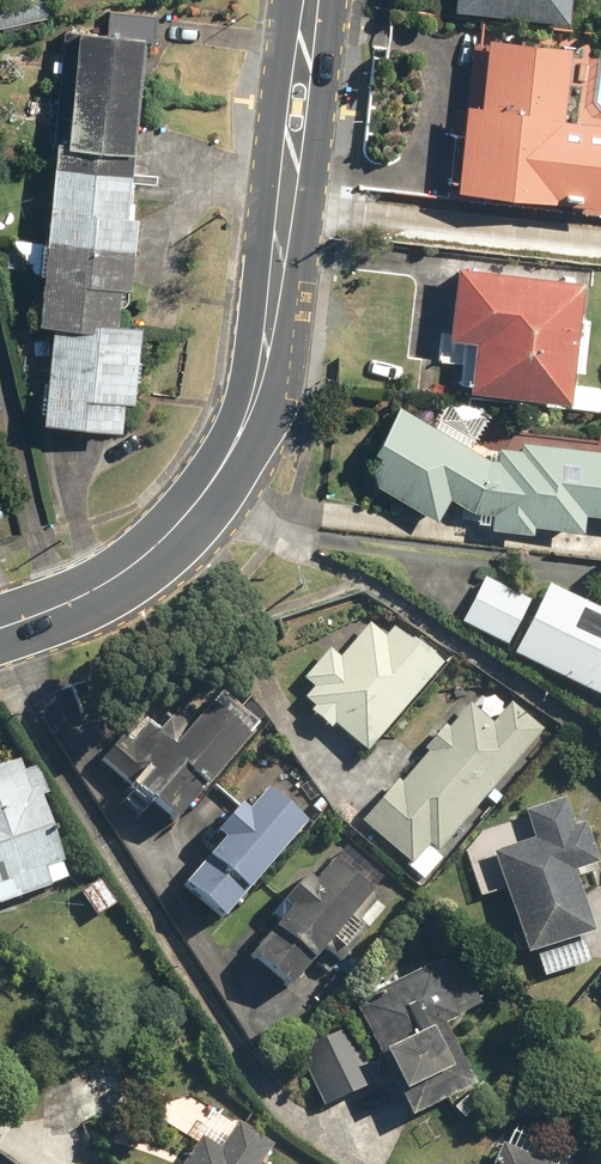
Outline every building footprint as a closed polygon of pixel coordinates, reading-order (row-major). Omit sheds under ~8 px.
[(52,20),(48,0),(0,0),(0,29),(52,20)] [(451,10),(567,21),(569,0),(452,0),(451,10)] [(63,28),(34,322),(48,323),(39,420),(117,428),(120,399),(131,400),(138,324),(113,322),(117,284),(128,285),(135,216),(130,216),(147,42),(154,43),(157,14),(109,9),(107,32),(63,28)] [(462,101),(452,187),(597,203),(596,214),(600,214),(600,120),(558,115),(565,43),(484,35),(483,44),(471,43),(465,101),(462,101)] [(444,336),(471,339),(465,386),(564,398),(580,277),(454,261),(444,336)] [(520,440),(519,448),(498,446),(497,459),(487,457),(397,404),(375,436),(372,472),(376,484),(435,519),(449,496),(470,508),(489,510),(488,526),(529,530),(530,523),(579,528),(581,510),(600,512),(600,448),(520,440)] [(483,578),(461,624),(506,645),(528,600),(483,578)] [(511,655),(600,700),(600,613),(546,585),(511,655)] [(369,624),(339,658),(329,649),(302,679),(312,688),(303,699),(313,707),(308,712),(329,730),(334,725),(366,753),(443,664),(414,638),(411,642),(394,627),(385,637),(369,624)] [(399,784),(395,781),(360,821),(411,866),(429,845),(436,852),(543,730),(511,702),(492,724),(470,705),(448,729),(444,725),(423,749),(428,752),(399,784)] [(247,737),(209,704),(169,749),(158,739),(123,779),(172,822),(247,737)] [(50,887),(44,869),(64,862),(40,796),(50,793),(40,765),(23,771),(19,759),(0,765),(0,904),(50,887)] [(265,789),(245,811),(236,804),(214,829),(223,836),(182,884),(221,917),(303,822),(265,789)] [(524,809),(533,839),(492,852),(524,953),(536,950),(545,976),(589,963),(580,936),(591,932),(572,871),(596,864),(583,821),(572,824),(563,797),(524,809)] [(282,902),(289,908),(248,955),(287,988),(321,949),(339,964),(368,931),(358,922),(377,899),(332,860),(313,881),(306,875),(282,902)] [(116,904),(100,879),(80,891),(96,916),(116,904)] [(456,1018),(430,964),(352,1001),(408,1116),(475,1084),(445,1023),(456,1018)] [(376,1081),(349,1025),(301,1048),(327,1104),(376,1081)] [(201,1136),(182,1163),(259,1163),(273,1144),(239,1121),(220,1149),(201,1136)] [(506,1141),(495,1163),(558,1163),(506,1141)]
